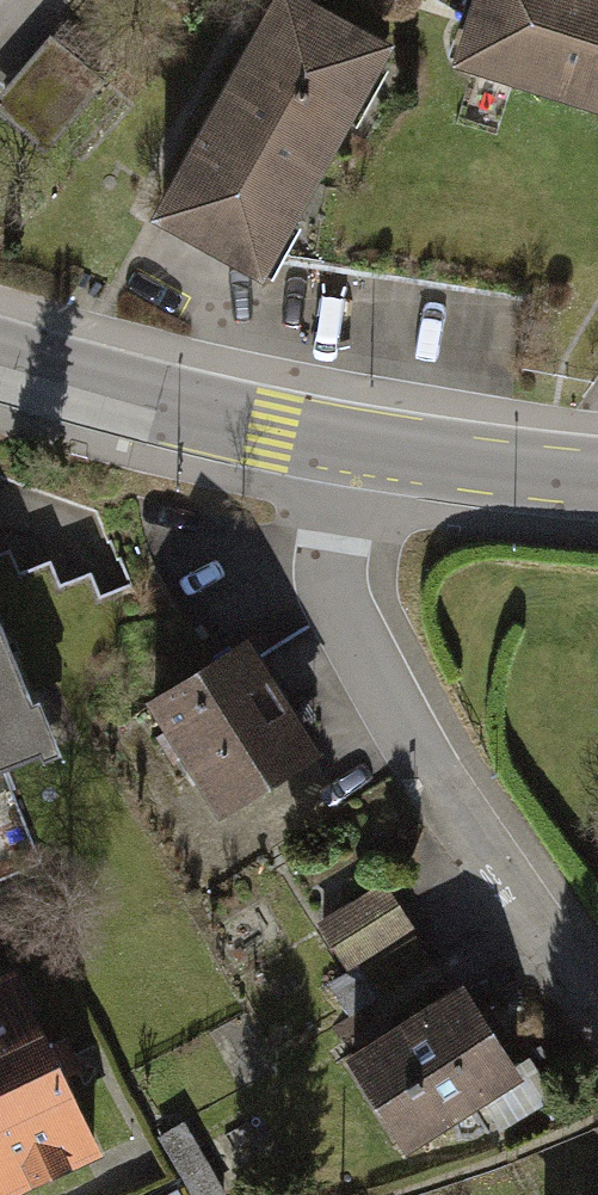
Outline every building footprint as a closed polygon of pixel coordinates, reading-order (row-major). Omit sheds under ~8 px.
[(352,0),(273,0),(167,200),(282,262),(406,28),(352,0)] [(458,43),(597,89),(597,0),(472,0),(458,43)] [(0,93),(0,109),(49,151),(107,85),(50,36),(0,93)] [(0,634),(0,748),(37,734),(0,634)] [(227,646),(126,710),(202,830),(303,766),(227,646)] [(433,951),(380,865),(317,904),(370,990),(433,951)] [(27,970),(0,982),(0,1194),(24,1194),(110,1157),(27,970)] [(512,1069),(454,975),(337,1047),(394,1140),(512,1069)]
